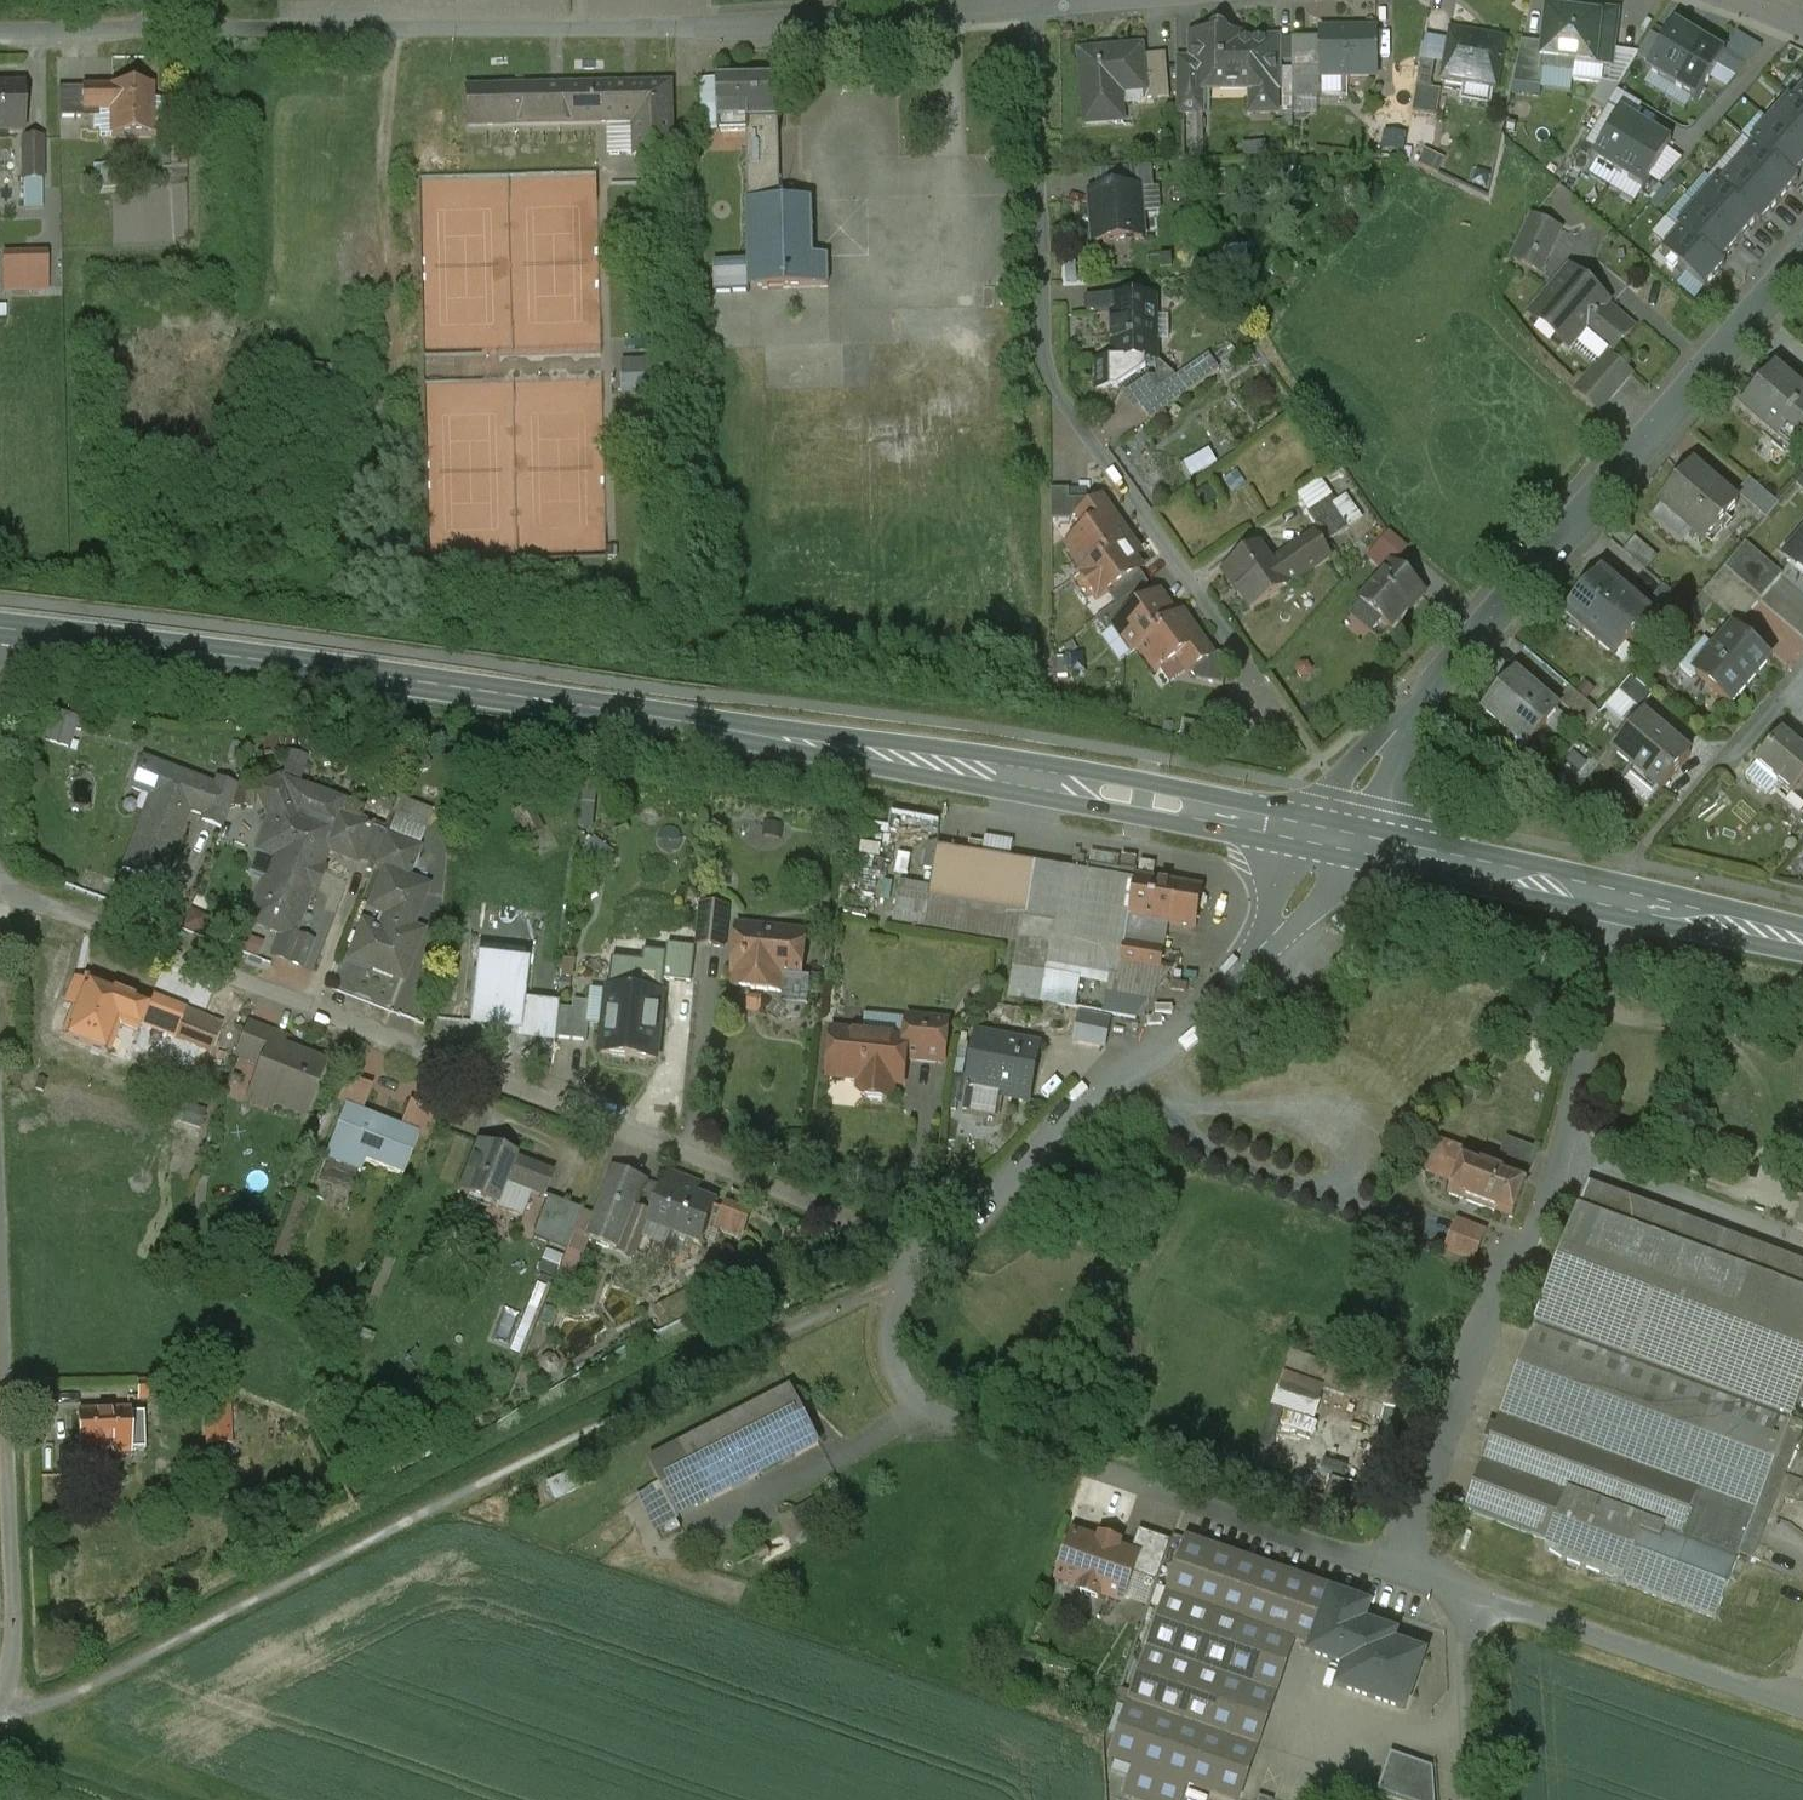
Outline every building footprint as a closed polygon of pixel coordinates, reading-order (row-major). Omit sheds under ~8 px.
[(1581,18),(1550,14),(1546,46),(1543,69),(1545,69),(1575,73),(1576,64),(1612,69),(1619,13),(1583,9),(1581,18)] [(1700,39),(1676,25),(1648,73),(1672,87),(1700,39)] [(1507,40),(1452,30),(1442,80),(1497,90),(1507,40)] [(1215,31),(1211,36),(1211,41),(1192,42),(1192,68),(1192,84),(1201,84),(1252,83),(1252,113),(1277,113),(1276,90),(1279,90),(1278,41),(1240,41),(1240,37),(1229,37),(1229,36),(1224,31),(1215,31)] [(1377,31),(1321,32),(1321,39),(1322,66),(1322,78),(1377,77),(1377,31)] [(1321,39),(1293,40),(1293,78),(1313,78),(1312,66),(1322,66),(1321,39)] [(1724,54),(1700,39),(1672,87),(1696,101),(1724,54)] [(1546,46),(1523,43),(1515,86),(1543,90),(1545,69),(1543,69),(1546,46)] [(1141,51),(1080,56),(1085,127),(1112,125),(1110,94),(1142,92),(1144,92),(1142,59),(1141,51)] [(1165,58),(1142,59),(1144,92),(1142,92),(1145,101),(1168,100),(1165,58)] [(1436,63),(1422,60),(1417,87),(1432,89),(1436,63)] [(1192,84),(1192,68),(1177,68),(1177,114),(1202,113),(1201,84),(1192,84)] [(1313,78),(1293,78),(1294,99),(1313,99),(1313,78)] [(780,202),(777,79),(718,80),(719,133),(747,132),(749,202),(780,202)] [(154,137),(153,86),(112,87),(111,93),(113,138),(154,137)] [(670,87),(636,88),(637,122),(637,155),(671,154),(670,87)] [(637,122),(636,88),(466,92),(467,126),(637,122)] [(0,89),(0,135),(24,135),(24,89),(0,89)] [(1791,103),(1802,114),(1802,89),(1791,103)] [(1791,103),(1789,101),(1770,123),(1802,151),(1802,114),(1791,103)] [(1646,128),(1623,114),(1594,162),(1618,176),(1646,128)] [(1802,171),(1802,151),(1770,123),(1752,144),(1754,146),(1794,181),(1802,171)] [(1670,143),(1646,128),(1618,176),(1642,191),(1670,143)] [(31,205),(52,205),(53,133),(32,133),(31,205)] [(1779,205),(1798,183),(1794,181),(1754,146),(1736,168),(1779,205)] [(1761,226),(1779,205),(1736,168),(1717,189),(1757,223),(1761,226)] [(1152,170),(1137,171),(1139,191),(1154,190),(1152,170)] [(1739,245),(1757,223),(1717,189),(1714,186),(1696,208),(1739,245)] [(171,188),(172,234),(192,234),(192,188),(171,188)] [(1139,191),(1092,195),(1096,242),(1143,238),(1139,191)] [(813,257),(811,201),(780,202),(749,202),(747,202),(750,288),(802,287),(801,258),(813,258),(813,257)] [(1598,217),(1582,203),(1571,215),(1588,229),(1598,217)] [(1721,266),(1739,245),(1696,208),(1678,229),(1681,232),(1721,266)] [(1561,231),(1532,218),(1513,260),(1542,273),(1561,231)] [(1706,291),(1724,269),(1721,266),(1681,232),(1662,253),(1706,291)] [(62,248),(14,248),(14,290),(62,290),(62,248)] [(828,286),(827,257),(813,257),(813,258),(801,258),(802,287),(828,286)] [(1609,303),(1570,269),(1531,316),(1570,349),(1590,325),(1617,348),(1635,327),(1608,304),(1609,303)] [(1112,298),(1088,298),(1088,313),(1112,312),(1112,300),(1112,298)] [(1157,299),(1112,300),(1112,312),(1113,362),(1158,361),(1157,299)] [(1608,355),(1577,391),(1601,412),(1632,376),(1608,355)] [(658,395),(657,361),(621,363),(622,396),(658,395)] [(1777,368),(1740,410),(1792,455),(1802,443),(1802,390),(1777,368)] [(1172,382),(1140,405),(1150,420),(1182,397),(1172,382)] [(1740,505),(1695,466),(1662,504),(1690,528),(1707,543),(1740,505)] [(1321,480),(1298,497),(1309,513),(1328,500),(1329,500),(1334,496),(1325,484),(1325,485),(1321,480)] [(1779,504),(1750,480),(1738,494),(1767,519),(1779,504)] [(1070,490),(1052,490),(1052,520),(1070,520),(1078,515),(1080,517),(1093,507),(1088,500),(1070,500),(1070,490)] [(1309,513),(1329,541),(1349,527),(1333,505),(1337,501),(1334,496),(1329,500),(1328,500),(1309,513)] [(1130,541),(1102,501),(1093,507),(1080,517),(1080,518),(1081,517),(1090,531),(1069,546),(1087,571),(1124,545),(1125,545),(1130,541)] [(1690,528),(1663,505),(1653,517),(1680,540),(1690,528)] [(1282,555),(1271,563),(1260,547),(1223,572),(1251,613),(1330,558),(1314,535),(1283,557),(1282,555)] [(1783,575),(1746,543),(1725,568),(1762,600),(1783,575)] [(1789,560),(1802,572),(1802,543),(1789,560)] [(1124,545),(1087,571),(1081,575),(1099,601),(1109,594),(1140,571),(1142,570),(1124,546),(1125,545),(1124,545)] [(1427,593),(1393,564),(1361,602),(1381,619),(1392,628),(1408,610),(1410,612),(1427,593)] [(1762,600),(1725,568),(1704,594),(1739,626),(1762,600)] [(1140,571),(1109,594),(1117,606),(1118,606),(1128,599),(1149,585),(1140,571)] [(1651,616),(1602,574),(1565,616),(1615,658),(1651,616)] [(1690,609),(1664,587),(1647,608),(1672,630),(1690,609)] [(1137,612),(1117,626),(1118,627),(1135,652),(1141,648),(1140,647),(1178,620),(1160,595),(1137,612)] [(1117,606),(1097,620),(1107,635),(1118,627),(1117,626),(1137,612),(1128,599),(1118,606),(1117,606)] [(1381,619),(1362,603),(1353,614),(1372,630),(1381,619)] [(1183,616),(1178,620),(1140,647),(1141,648),(1159,673),(1180,657),(1190,672),(1212,656),(1211,655),(1183,616)] [(1718,649),(1696,674),(1732,705),(1771,661),(1735,630),(1718,649)] [(1702,645),(1682,668),(1693,678),(1696,674),(1718,649),(1712,645),(1702,645)] [(1212,656),(1190,672),(1197,680),(1225,685),(1228,655),(1213,654),(1211,655),(1212,656)] [(1560,713),(1515,675),(1484,711),(1529,749),(1560,713)] [(1632,677),(1619,692),(1641,711),(1654,696),(1632,677)] [(1601,714),(1571,689),(1559,703),(1588,728),(1601,714)] [(79,744),(84,712),(60,708),(55,739),(79,744)] [(1645,716),(1615,752),(1660,790),(1690,755),(1645,716)] [(1783,733),(1757,764),(1794,796),(1802,786),(1802,750),(1783,733)] [(209,785),(143,760),(132,790),(165,803),(158,821),(144,815),(122,870),(160,885),(189,812),(198,815),(209,785)] [(345,800),(285,779),(284,779),(259,790),(272,818),(260,849),(286,859),(269,902),(264,901),(256,922),(283,932),(292,936),(301,915),(299,914),(310,887),(313,888),(321,870),(317,868),(326,847),(355,858),(368,825),(340,814),(345,800)] [(236,788),(217,781),(202,822),(220,829),(236,788)] [(1794,796),(1802,804),(1802,786),(1794,796)] [(386,832),(368,825),(355,858),(356,858),(357,857),(373,863),(386,832)] [(423,847),(386,832),(373,863),(387,869),(411,877),(423,847)] [(606,863),(618,848),(602,835),(590,850),(606,863)] [(1119,878),(938,848),(932,889),(902,884),(896,923),(1019,943),(1015,969),(1045,974),(1047,961),(1115,972),(1114,976),(1138,981),(1140,969),(1122,966),(1125,947),(1163,953),(1168,924),(1130,918),(1137,878),(1137,877),(1138,872),(1137,869),(1122,867),(1120,869),(1119,878)] [(394,916),(387,934),(365,926),(352,959),(375,968),(374,971),(392,978),(393,975),(402,978),(420,933),(412,930),(411,925),(425,888),(409,881),(411,877),(387,869),(372,907),(394,916)] [(1137,877),(1137,878),(1130,918),(1168,924),(1197,929),(1205,888),(1137,877)] [(728,911),(702,908),(701,919),(727,922),(727,923),(728,911)] [(727,922),(701,919),(698,944),(724,947),(727,923),(727,922)] [(805,934),(768,930),(768,932),(738,929),(736,951),(737,951),(734,975),(736,975),(735,987),(752,989),(752,991),(782,994),(784,975),(802,977),(805,952),(803,952),(805,934)] [(292,936),(283,932),(274,955),(291,962),(300,939),(292,936)] [(1163,953),(1125,947),(1122,966),(1140,969),(1160,972),(1163,953)] [(524,968),(480,963),(473,1025),(517,1030),(524,968)] [(1045,974),(1015,969),(1009,999),(1040,1004),(1045,974)] [(146,1010),(78,982),(67,1010),(77,1014),(67,1039),(107,1056),(118,1028),(136,1035),(146,1010)] [(664,997),(609,991),(602,1055),(656,1061),(664,997)] [(592,1004),(575,1002),(573,1011),(570,1041),(588,1043),(592,1004)] [(558,1009),(528,1005),(524,1036),(554,1039),(558,1009)] [(573,1011),(558,1009),(555,1039),(570,1041),(573,1011)] [(1088,1043),(1121,1043),(1120,1012),(1087,1012),(1088,1043)] [(222,1031),(189,1017),(180,1040),(213,1053),(222,1031)] [(949,1022),(908,1018),(906,1040),(908,1040),(906,1061),(944,1065),(949,1022)] [(284,1041),(249,1027),(237,1058),(262,1068),(270,1046),(280,1050),(284,1041)] [(906,1040),(833,1032),(828,1078),(861,1082),(860,1091),(862,1092),(861,1093),(866,1100),(884,1101),(891,1096),(891,1095),(892,1095),(893,1085),(903,1086),(906,1061),(908,1040),(906,1040)] [(1040,1047),(978,1035),(967,1091),(969,1091),(971,1079),(1005,1086),(1003,1098),(1004,1098),(1029,1103),(1040,1047)] [(280,1050),(270,1046),(262,1068),(251,1096),(304,1117),(323,1067),(280,1050)] [(1005,1086),(971,1079),(969,1091),(967,1091),(962,1116),(999,1122),(1004,1098),(1003,1098),(1005,1086)] [(372,1092),(346,1082),(337,1105),(347,1109),(363,1115),(372,1092)] [(439,1117),(410,1106),(401,1129),(420,1137),(429,1141),(439,1117)] [(363,1115),(347,1109),(326,1162),(362,1175),(366,1164),(404,1179),(420,1137),(401,1129),(363,1115)] [(1537,1150),(1508,1139),(1497,1169),(1526,1180),(1537,1150)] [(1497,1169),(1466,1157),(1467,1155),(1442,1145),(1431,1173),(1455,1182),(1450,1194),(1514,1218),(1528,1181),(1526,1180),(1497,1169)] [(481,1146),(462,1195),(498,1209),(507,1184),(546,1199),(554,1177),(516,1162),(517,1159),(481,1146)] [(615,1170),(588,1238),(620,1251),(636,1210),(646,1183),(615,1170)] [(700,1188),(671,1176),(653,1222),(654,1223),(640,1258),(662,1267),(674,1236),(701,1247),(717,1206),(696,1198),(700,1188)] [(581,1213),(549,1201),(539,1227),(556,1233),(551,1246),(566,1252),(581,1213)] [(649,1216),(636,1210),(620,1251),(630,1259),(635,1256),(640,1258),(654,1223),(653,1222),(648,1220),(649,1216)] [(1580,1211),(1537,1325),(1793,1421),(1802,1395),(1802,1294),(1580,1211)] [(1486,1232),(1458,1222),(1447,1252),(1474,1262),(1486,1232)] [(673,1327),(723,1299),(712,1280),(662,1308),(673,1327)] [(519,1339),(524,1309),(509,1306),(504,1336),(519,1339)] [(1793,1421),(1537,1325),(1502,1419),(1675,1482),(1682,1463),(1706,1472),(1682,1537),(1740,1558),(1741,1558),(1793,1421)] [(1315,1424),(1326,1388),(1283,1375),(1260,1446),(1272,1450),(1279,1428),(1293,1433),(1297,1419),(1315,1424)] [(171,1383),(138,1384),(138,1401),(171,1400),(171,1383)] [(791,1391),(682,1448),(711,1503),(820,1447),(791,1391)] [(228,1395),(206,1395),(208,1447),(230,1446),(228,1395)] [(129,1414),(78,1415),(80,1456),(81,1456),(82,1478),(105,1477),(104,1456),(130,1455),(129,1414)] [(1675,1482),(1502,1419),(1467,1511),(1550,1541),(1567,1496),(1646,1525),(1681,1538),(1682,1537),(1706,1472),(1682,1463),(1675,1482)] [(682,1448),(650,1465),(678,1519),(679,1520),(711,1503),(682,1448)] [(1324,1511),(1327,1500),(1288,1486),(1284,1498),(1324,1511)] [(1646,1525),(1567,1496),(1550,1541),(1546,1551),(1567,1563),(1625,1585),(1625,1584),(1646,1525)] [(1681,1538),(1646,1525),(1625,1584),(1717,1619),(1732,1580),(1740,1558),(1682,1537),(1681,1538)] [(1172,1542),(1140,1531),(1132,1555),(1139,1558),(1133,1575),(1158,1584),(1172,1542)] [(1132,1555),(1075,1536),(1059,1582),(1083,1590),(1081,1594),(1099,1600),(1100,1596),(1123,1604),(1133,1575),(1139,1558),(1132,1555)] [(1334,1591),(1188,1541),(1170,1597),(1298,1642),(1314,1646),(1315,1646),(1333,1594),(1334,1591)] [(1740,1558),(1732,1580),(1738,1583),(1747,1560),(1741,1558),(1740,1558)] [(1371,1606),(1333,1594),(1315,1646),(1314,1646),(1311,1653),(1347,1666),(1339,1687),(1406,1710),(1413,1692),(1426,1654),(1394,1643),(1397,1634),(1365,1623),(1371,1606)] [(1298,1642),(1170,1597),(1131,1706),(1260,1751),(1298,1642)] [(1131,1706),(1112,1759),(1137,1767),(1127,1796),(1140,1799),(1184,1799),(1189,1785),(1233,1799),(1241,1799),(1260,1751),(1131,1706)] [(1392,1753),(1379,1792),(1403,1799),(1437,1799),(1435,1770),(1435,1768),(1414,1761),(1410,1759),(1392,1753)] [(1135,1768),(1123,1764),(1118,1776),(1131,1780),(1135,1768)]
